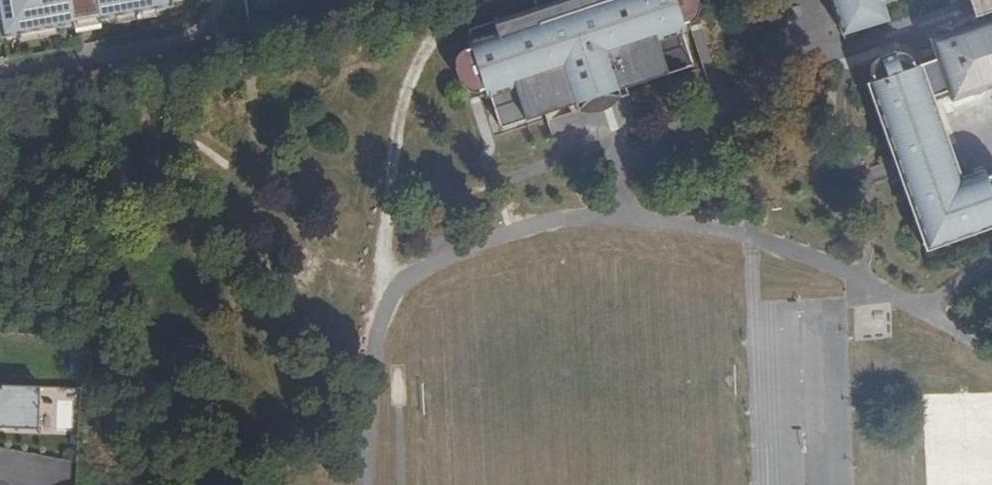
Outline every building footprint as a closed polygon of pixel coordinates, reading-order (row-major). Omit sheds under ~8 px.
[(4,37),(75,24),(75,19),(101,14),(102,19),(174,6),(173,0),(0,0),(0,13),(4,37)] [(504,117),(570,95),(626,77),(692,56),(682,25),(686,23),(684,15),(687,14),(689,19),(701,15),(699,10),(701,0),(536,0),(537,1),(469,22),(472,32),(467,32),(469,38),(466,39),(463,41),(456,47),(455,50),(455,55),(461,77),(468,81),(470,89),(482,85),(480,80),(486,79),(489,86),(494,85),(504,117)] [(843,33),(844,33),(846,39),(858,36),(856,29),(890,20),(885,2),(892,0),(833,0),(843,33)] [(977,22),(929,39),(935,57),(914,64),(910,57),(904,54),(896,54),(896,55),(880,58),(874,63),(871,67),(871,71),(871,76),(873,83),(865,85),(920,256),(991,233),(991,176),(987,176),(981,179),(979,172),(956,180),(929,97),(946,91),(949,101),(991,87),(991,0),(970,0),(977,22)] [(629,85),(626,77),(570,95),(572,103),(629,85)] [(38,383),(3,381),(0,421),(0,422),(36,423),(38,383)] [(49,419),(57,420),(56,430),(70,431),(72,396),(51,395),(49,419)]
